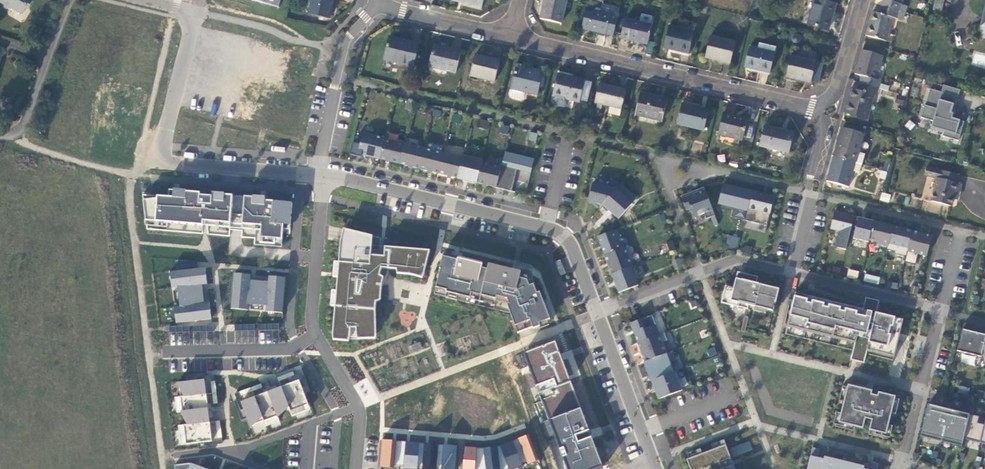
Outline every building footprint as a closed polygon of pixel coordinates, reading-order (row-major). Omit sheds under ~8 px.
[(1,9),(1,12),(6,15),(9,14),(20,20),(25,13),(27,14),(31,7),(30,2),(26,0),(0,0),(0,9),(1,9)] [(307,20),(328,24),(334,0),(311,0),(307,20)] [(451,6),(481,13),(484,0),(452,0),(451,6)] [(539,24),(560,29),(566,4),(547,0),(545,0),(539,24)] [(875,2),(882,4),(880,11),(897,16),(899,9),(896,8),(898,0),(876,0),(875,2)] [(827,36),(835,9),(814,3),(806,30),(827,36)] [(942,6),(935,4),(932,15),(939,17),(942,6)] [(580,34),(612,42),(618,14),(601,10),(599,17),(585,14),(580,34)] [(880,11),(878,19),(871,17),(864,41),(885,47),(891,23),(895,24),(897,16),(880,11)] [(620,43),(647,50),(651,31),(624,25),(620,43)] [(663,53),(688,59),(693,38),(668,31),(663,53)] [(704,63),(729,69),(734,47),(709,41),(704,63)] [(418,49),(388,42),(382,65),(413,72),(418,49)] [(743,72),(769,79),(775,52),(758,48),(757,54),(748,52),(743,72)] [(460,56),(433,50),(428,72),(455,78),(460,56)] [(785,82),(810,88),(817,61),(814,60),(815,57),(799,54),(797,62),(790,60),(785,82)] [(882,61),(861,55),(854,79),(861,81),(859,88),(877,93),(879,86),(875,85),(882,61)] [(499,66),(474,60),(469,81),(494,87),(499,66)] [(526,72),(516,69),(508,100),(509,103),(520,106),(523,104),(524,98),(536,101),(542,78),(525,74),(526,72)] [(584,85),(557,79),(552,101),(579,107),(584,85)] [(960,90),(943,85),(941,92),(958,97),(960,90)] [(625,95),(598,88),(593,107),(620,114),(625,95)] [(856,96),(849,94),(842,118),(865,125),(872,101),(875,102),(877,93),(859,88),(856,96)] [(941,92),(930,89),(925,105),(924,105),(920,117),(933,121),(931,127),(944,131),(942,136),(958,141),(964,121),(952,118),(953,113),(950,112),(951,109),(954,110),(958,97),(941,92)] [(392,98),(385,96),(383,103),(390,105),(392,98)] [(666,106),(639,99),(634,120),(661,127),(666,106)] [(411,103),(404,101),(402,108),(410,110),(411,103)] [(708,115),(681,109),(676,130),(703,137),(708,115)] [(477,127),(488,129),(490,121),(479,119),(477,127)] [(747,125),(722,119),(717,140),(741,147),(747,125)] [(792,138),(763,131),(758,151),(788,158),(792,138)] [(382,137),(360,132),(357,143),(350,142),(347,154),(356,156),(356,153),(396,163),(401,143),(382,138),(382,137)] [(862,139),(840,133),(832,161),(854,167),(862,139)] [(421,148),(401,143),(396,163),(416,168),(421,148)] [(440,153),(421,148),(416,168),(435,173),(440,153)] [(472,151),(462,149),(460,157),(455,177),(474,182),(479,162),(479,161),(470,158),(472,151)] [(498,167),(493,187),(509,191),(514,169),(528,172),(531,158),(502,151),(498,167)] [(455,177),(460,157),(440,153),(435,173),(455,177)] [(713,160),(706,158),(704,166),(712,167),(713,160)] [(832,161),(825,187),(846,193),(851,177),(858,179),(861,169),(854,167),(832,161)] [(498,167),(479,162),(474,182),(493,187),(498,167)] [(958,181),(932,174),(931,181),(936,182),(930,206),(950,211),(952,203),(956,205),(960,190),(956,188),(958,181)] [(618,186),(611,180),(604,187),(591,184),(587,200),(598,209),(602,205),(617,188),(618,186)] [(712,215),(701,186),(678,195),(683,210),(688,208),(691,216),(701,213),(703,218),(712,215)] [(261,238),(283,240),(284,230),(292,230),(295,200),(234,195),(234,193),(215,191),(215,193),(201,192),(201,189),(175,187),(175,198),(143,195),(146,220),(167,223),(203,226),(204,224),(262,229),(261,238)] [(617,188),(602,205),(619,219),(633,203),(617,188)] [(764,225),(771,196),(749,191),(742,220),(764,225)] [(889,202),(891,194),(882,192),(880,200),(889,202)] [(851,216),(832,211),(828,227),(837,230),(833,246),(843,249),(851,216)] [(871,220),(855,217),(850,238),(865,241),(866,239),(871,220)] [(890,225),(871,220),(866,239),(874,241),(874,243),(885,246),(890,225)] [(909,230),(890,225),(885,246),(884,248),(893,250),(892,252),(903,255),(904,251),(909,230)] [(617,237),(614,229),(595,236),(602,255),(618,249),(614,238),(617,237)] [(380,252),(381,239),(344,230),(340,245),(339,245),(336,276),(333,276),(333,281),(336,281),(331,337),(351,339),(352,330),(357,330),(357,336),(377,336),(377,311),(379,287),(384,271),(409,273),(425,277),(431,251),(386,247),(385,252),(380,252)] [(909,230),(904,251),(924,256),(929,235),(909,230)] [(725,245),(737,248),(739,237),(727,234),(725,245)] [(719,253),(726,251),(723,244),(716,246),(719,253)] [(630,253),(627,245),(618,249),(602,255),(609,273),(629,266),(630,265),(626,254),(630,253)] [(438,276),(434,292),(447,296),(446,301),(455,303),(456,298),(465,300),(464,305),(468,306),(470,296),(491,301),(489,307),(493,308),(495,299),(506,301),(508,306),(506,307),(517,335),(539,326),(539,325),(550,321),(539,292),(536,293),(529,276),(517,273),(517,272),(487,264),(486,269),(480,268),(482,263),(443,254),(439,270),(438,269),(436,276),(438,276)] [(561,257),(555,260),(561,274),(566,272),(561,257)] [(629,266),(609,273),(616,292),(635,285),(633,277),(634,277),(629,266)] [(174,306),(176,324),(212,319),(210,302),(206,302),(203,285),(208,284),(206,267),(170,271),(172,288),(178,287),(180,306),(174,306)] [(755,276),(740,272),(739,279),(738,279),(737,279),(734,278),(731,287),(723,285),(719,302),(745,309),(746,304),(771,310),(776,288),(754,282),(755,276)] [(234,273),(231,309),(248,310),(249,304),(267,306),(266,312),(283,314),(286,277),(269,276),(269,281),(251,280),(252,275),(234,273)] [(877,284),(879,277),(865,274),(863,281),(877,284)] [(873,312),(876,300),(863,297),(860,308),(793,292),(782,333),(850,350),(848,359),(861,362),(864,353),(890,359),(900,318),(873,312)] [(628,323),(635,342),(657,334),(649,314),(628,323)] [(251,323),(235,325),(236,333),(252,331),(251,323)] [(278,340),(279,323),(259,323),(258,340),(278,340)] [(984,334),(959,328),(954,350),(978,356),(984,334)] [(664,340),(661,332),(657,334),(635,342),(642,361),(664,353),(660,342),(664,340)] [(567,468),(596,468),(603,467),(556,341),(518,356),(542,423),(555,418),(560,432),(556,434),(555,436),(555,439),(567,468)] [(673,360),(669,351),(664,353),(642,361),(649,380),(669,372),(666,362),(673,360)] [(669,372),(649,380),(656,398),(679,390),(675,379),(678,378),(675,370),(669,372)] [(260,384),(237,391),(250,433),(280,425),(277,414),(289,411),(291,419),(311,413),(300,378),(294,380),(291,372),(277,376),(280,386),(262,391),(260,384)] [(177,424),(179,445),(222,441),(220,420),(209,421),(208,404),(217,403),(215,379),(177,382),(178,395),(174,396),(176,412),(182,412),(183,424),(177,424)] [(860,427),(862,417),(869,419),(866,429),(883,433),(892,395),(875,391),(874,394),(869,393),(867,392),(866,395),(862,394),(863,389),(846,385),(846,384),(845,384),(836,422),(860,427)] [(918,435),(926,437),(927,434),(938,437),(937,440),(939,440),(940,437),(951,440),(950,443),(959,445),(960,438),(970,440),(971,438),(977,439),(976,442),(984,444),(984,425),(982,424),(983,417),(982,420),(971,417),(970,421),(965,420),(967,413),(966,413),(966,415),(958,413),(958,411),(949,409),(945,425),(939,424),(943,408),(933,405),(933,407),(926,405),(926,404),(925,403),(918,435)] [(466,447),(463,468),(508,468),(509,468),(517,468),(524,467),(522,463),(527,461),(529,465),(540,461),(530,435),(498,447),(484,449),(466,447)] [(698,448),(694,450),(696,454),(684,459),(688,468),(733,468),(721,439),(718,441),(719,445),(700,453),(698,448)] [(380,467),(394,468),(394,465),(404,466),(403,468),(417,468),(418,467),(423,468),(456,468),(458,447),(382,440),(380,467)] [(747,441),(728,448),(731,456),(750,449),(747,441)] [(810,447),(804,468),(866,468),(815,456),(817,449),(810,447)] [(180,460),(177,468),(206,468),(180,460)]
